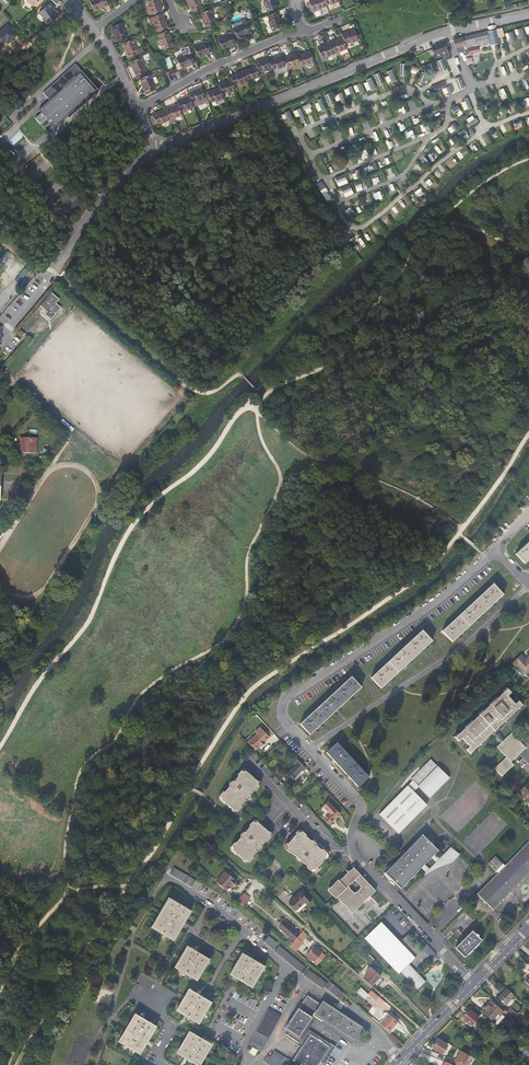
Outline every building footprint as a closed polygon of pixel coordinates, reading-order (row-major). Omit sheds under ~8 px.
[(108,5),(106,0),(89,0),(94,11),(99,9),(99,7),(103,5),(104,7),(108,5)] [(159,0),(147,0),(149,4),(148,5),(151,13),(161,9),(159,5),(160,4),(159,0)] [(192,12),(202,8),(200,4),(201,3),(200,0),(187,0),(188,3),(190,2),(191,7),(190,7),(192,12)] [(265,1),(263,2),(267,12),(278,7),(276,2),(275,2),(274,0),(264,0),(265,1)] [(323,0),(310,0),(309,1),(312,9),(311,9),(312,12),(315,10),(315,9),(317,8),(317,10),(326,6),(325,5),(323,0)] [(48,25),(58,16),(55,12),(54,12),(52,10),(55,7),(50,3),(48,5),(45,7),(42,9),(39,13),(43,17),(42,18),(48,25)] [(215,19),(211,9),(209,9),(208,8),(200,11),(201,13),(200,13),(202,18),(203,18),(205,22),(204,23),(206,27),(215,24),(214,19),(215,19)] [(268,21),(272,31),(274,30),(275,32),(281,29),(280,27),(283,26),(281,21),(280,22),(278,17),(279,17),(277,12),(268,16),(264,17),(265,22),(268,21)] [(166,21),(162,13),(149,19),(150,23),(153,22),(157,30),(166,27),(164,22),(166,21)] [(247,34),(252,33),(248,23),(246,19),(232,24),(237,38),(242,36),(242,35),(246,33),(247,34)] [(115,36),(117,41),(127,37),(125,33),(126,32),(122,22),(111,27),(113,32),(114,32),(116,36),(115,36)] [(502,28),(496,29),(497,37),(504,36),(502,28)] [(496,29),(487,31),(473,34),(462,37),(453,39),(455,48),(464,45),(465,49),(468,49),(469,53),(478,51),(476,46),(490,43),(492,43),(493,44),(499,43),(497,37),(496,29)] [(170,35),(168,30),(158,34),(160,39),(159,39),(163,49),(174,45),(172,39),(170,40),(168,36),(170,35)] [(350,31),(342,34),(343,38),(345,44),(350,42),(350,43),(359,40),(355,30),(350,32),(350,31)] [(232,45),(236,44),(232,34),(228,36),(228,35),(218,39),(222,49),(227,47),(227,46),(231,44),(232,45)] [(522,36),(517,38),(521,47),(525,45),(522,36)] [(338,39),(330,42),(331,44),(334,52),(338,50),(339,51),(347,48),(345,44),(343,38),(339,40),(338,39)] [(513,38),(507,39),(510,51),(516,49),(513,38)] [(127,53),(129,58),(143,52),(141,47),(138,49),(134,39),(123,43),(125,49),(126,48),(128,53),(127,53)] [(212,52),(209,42),(204,44),(204,42),(194,46),(198,57),(203,55),(203,54),(207,52),(208,53),(212,52)] [(449,46),(448,42),(445,44),(432,49),(436,57),(441,55),(448,52),(446,47),(449,46)] [(325,44),(317,48),(321,57),(326,55),(326,57),(334,53),(334,52),(331,44),(326,46),(325,44)] [(305,53),(297,56),(300,64),(301,66),(305,64),(306,65),(314,62),(310,52),(305,54),(305,53)] [(448,52),(441,55),(442,57),(444,61),(450,58),(449,55),(448,52)] [(195,63),(191,53),(187,55),(186,54),(176,58),(181,69),(186,67),(185,65),(190,64),(190,65),(195,63)] [(275,54),(267,57),(268,58),(271,66),(274,65),(276,65),(276,66),(285,62),(283,58),(281,53),(276,55),(275,54)] [(291,55),(283,58),(285,62),(287,68),(291,66),(292,67),(300,64),(297,56),(296,54),(291,56),(291,55)] [(134,71),(136,76),(145,72),(144,68),(145,67),(141,57),(130,62),(132,67),(133,66),(135,71),(134,71)] [(263,59),(254,62),(256,66),(258,72),(263,70),(263,71),(272,68),(271,66),(268,58),(263,60),(263,59)] [(441,71),(447,69),(442,59),(437,61),(441,71)] [(75,64),(57,81),(58,82),(77,66),(75,64)] [(50,101),(39,110),(54,127),(93,92),(93,93),(97,89),(77,66),(58,82),(57,81),(43,93),(47,98),(49,97),(51,99),(50,101)] [(251,67),(243,70),(243,72),(247,80),(251,78),(252,79),(260,76),(258,72),(256,66),(252,68),(251,67)] [(388,83),(396,80),(392,69),(387,71),(389,75),(385,77),(388,83)] [(423,84),(427,74),(422,71),(417,82),(423,84)] [(238,72),(230,76),(232,80),(234,85),(238,83),(239,85),(247,81),(247,80),(243,72),(239,74),(238,72)] [(379,85),(384,83),(380,72),(374,74),(379,85)] [(155,84),(151,74),(140,79),(142,84),(143,83),(145,88),(144,88),(146,93),(155,89),(154,85),(155,84)] [(460,76),(455,78),(458,89),(464,87),(460,76)] [(368,91),(376,87),(372,78),(364,81),(368,91)] [(227,81),(219,84),(220,88),(222,93),(227,92),(227,93),(236,90),(234,85),(232,80),(227,82),(227,81)] [(357,92),(360,90),(361,94),(366,92),(361,82),(353,86),(357,92)] [(443,82),(433,86),(435,90),(445,86),(443,82)] [(448,94),(454,91),(451,85),(445,88),(448,94)] [(350,94),(352,98),(357,96),(352,86),(345,89),(347,95),(350,94)] [(196,89),(188,92),(190,97),(192,102),(194,106),(198,104),(199,105),(207,102),(207,101),(202,89),(202,88),(197,90),(196,89)] [(215,89),(207,92),(207,94),(210,100),(211,102),(215,100),(216,101),(224,98),(222,93),(220,88),(216,90),(215,89)] [(93,92),(54,127),(55,128),(67,117),(69,119),(99,91),(97,89),(93,93),(93,92)] [(328,105),(334,104),(332,93),(326,94),(328,105)] [(185,97),(177,101),(179,105),(181,110),(185,108),(186,110),(194,106),(192,102),(190,97),(186,99),(185,97)] [(469,98),(461,101),(464,110),(472,107),(469,98)] [(318,111),(325,109),(323,99),(316,101),(318,111)] [(303,105),(306,113),(313,111),(310,103),(303,105)] [(173,106),(165,109),(166,110),(169,119),(174,117),(174,118),(182,115),(181,110),(179,105),(174,107),(173,106)] [(458,105),(453,108),(457,116),(463,113),(458,105)] [(300,115),(301,119),(305,117),(301,107),(293,110),(296,117),(300,115)] [(161,111),(152,114),(155,120),(152,122),(153,125),(156,124),(161,122),(161,123),(170,120),(169,119),(166,110),(161,112),(161,111)] [(281,114),(283,119),(287,117),(289,122),(294,120),(290,110),(281,114)] [(466,119),(470,126),(478,121),(473,114),(466,119)] [(451,132),(459,128),(456,123),(448,127),(451,132)] [(464,140),(470,136),(465,128),(459,132),(464,140)] [(335,177),(338,186),(348,182),(345,174),(335,177)] [(357,191),(363,189),(361,180),(355,182),(357,191)] [(322,182),(317,184),(328,201),(331,199),(326,192),(327,191),(322,182)] [(341,188),(345,197),(354,193),(350,184),(341,188)] [(374,192),(376,200),(383,198),(380,190),(374,192)] [(31,271),(26,266),(23,270),(28,275),(31,271)] [(23,270),(19,275),(25,279),(28,275),(23,270)] [(51,292),(40,306),(46,312),(44,314),(51,320),(61,308),(56,303),(59,299),(51,292)] [(74,429),(63,419),(60,422),(72,431),(74,429)] [(36,438),(21,437),(21,443),(22,443),(22,445),(21,445),(20,452),(36,453),(36,438)] [(516,553),(525,563),(528,559),(528,541),(516,553)] [(493,584),(442,631),(452,642),(503,595),(493,584)] [(422,630),(371,677),(381,688),(432,641),(422,630)] [(520,656),(514,662),(525,674),(528,671),(528,657),(525,660),(521,657),(520,656)] [(489,675),(493,680),(498,676),(493,671),(489,675)] [(361,687),(351,676),(300,723),(310,734),(361,687)] [(470,753),(491,734),(493,732),(499,726),(522,705),(518,701),(515,704),(508,696),(511,693),(507,689),(455,737),(459,741),(462,738),(470,746),(466,750),(470,753)] [(269,737),(260,727),(255,732),(257,734),(248,742),(255,751),(259,747),(263,743),(269,737)] [(502,741),(493,732),(491,734),(500,744),(502,741)] [(502,741),(500,744),(497,747),(506,757),(495,768),(502,775),(513,765),(513,764),(511,762),(526,748),(512,733),(502,741)] [(369,777),(337,743),(326,753),(358,786),(369,777)] [(269,764),(272,768),(278,763),(274,759),(269,764)] [(431,759),(411,779),(413,781),(379,815),(398,834),(427,805),(414,793),(419,787),(430,797),(449,778),(431,759)] [(296,761),(294,763),(295,765),(284,776),(290,782),(304,769),(296,761)] [(243,770),(219,798),(232,809),(238,809),(260,784),(243,770)] [(528,782),(519,790),(528,801),(528,784),(528,782)] [(323,807),(329,814),(324,819),(330,824),(340,814),(328,802),(323,807)] [(233,846),(233,852),(246,863),(271,835),(255,821),(233,846)] [(316,869),(324,860),(324,854),(299,832),(285,847),(308,867),(307,868),(311,872),(312,871),(311,870),(316,869)] [(437,850),(422,835),(422,836),(386,873),(385,872),(401,889),(402,888),(401,888),(404,885),(406,887),(413,880),(414,878),(416,876),(417,874),(418,872),(419,870),(421,868),(424,864),(429,869),(436,862),(431,857),(435,854),(437,851),(438,852),(438,851),(437,850)] [(505,866),(495,856),(488,863),(498,873),(477,893),(477,894),(493,910),(494,909),(493,909),(528,872),(528,842),(505,866)] [(457,857),(447,850),(440,857),(439,859),(435,854),(431,857),(436,862),(429,869),(424,864),(421,868),(425,871),(426,872),(422,876),(423,877),(426,874),(428,872),(431,870),(435,869),(438,867),(442,866),(445,866),(449,866),(457,857)] [(173,867),(169,873),(190,887),(194,880),(173,867)] [(330,890),(352,913),(367,899),(371,896),(376,891),(360,875),(353,868),(330,890)] [(221,875),(215,881),(226,891),(231,885),(232,886),(236,881),(226,872),(222,876),(221,875)] [(312,900),(303,890),(289,902),(296,910),(305,903),(307,904),(312,900)] [(250,898),(244,893),(237,901),(243,906),(250,898)] [(161,910),(151,928),(174,942),(183,925),(192,911),(169,898),(161,910)] [(289,942),(292,944),(297,938),(300,935),(300,934),(285,921),(278,928),(291,939),(289,942)] [(425,982),(409,964),(416,958),(415,957),(414,958),(381,924),(382,923),(381,922),(364,938),(364,939),(365,939),(398,973),(397,973),(398,974),(400,972),(417,990),(425,982)] [(300,934),(300,935),(305,939),(308,936),(307,935),(303,931),(300,934)] [(472,932),(456,947),(455,947),(464,957),(465,957),(465,956),(480,941),(481,941),(481,940),(472,931),(471,931),(472,932)] [(302,942),(297,938),(292,944),(290,946),(293,949),(296,951),(303,943),(302,942)] [(314,946),(306,955),(314,962),(314,961),(318,964),(325,955),(322,953),(323,951),(315,944),(314,946)] [(210,959),(187,946),(174,968),(197,981),(210,959)] [(280,946),(275,952),(300,973),(305,967),(280,946)] [(237,962),(229,975),(252,989),(265,967),(242,953),(237,962)] [(371,964),(374,960),(369,955),(365,959),(371,964)] [(380,976),(371,967),(366,973),(367,974),(364,977),(372,985),(380,976)] [(309,969),(304,976),(322,989),(327,982),(309,969)] [(338,998),(344,993),(329,980),(325,986),(338,998)] [(361,988),(357,992),(365,999),(369,995),(361,988)] [(512,998),(515,995),(507,988),(498,997),(506,1005),(508,1003),(510,1005),(514,1000),(512,998)] [(189,989),(175,1011),(199,1025),(212,1003),(189,989)] [(379,997),(371,990),(369,993),(377,1000),(379,997)] [(303,1045),(305,1042),(299,1038),(314,1016),(354,1042),(363,1027),(323,1001),(320,1004),(307,995),(285,1028),(290,1032),(293,1034),(291,1037),(303,1045)] [(379,997),(377,1000),(375,1002),(380,1007),(384,1002),(379,997)] [(491,1001),(482,1011),(497,1025),(504,1017),(501,1014),(503,1012),(491,1001)] [(510,1008),(507,1011),(515,1018),(518,1015),(510,1008)] [(470,1010),(467,1014),(462,1018),(471,1026),(478,1018),(470,1010)] [(267,1012),(249,1044),(262,1051),(278,1022),(272,1019),(273,1015),(267,1012)] [(135,1014),(118,1042),(140,1055),(157,1027),(135,1014)] [(389,1014),(384,1020),(380,1025),(389,1032),(398,1022),(389,1014)] [(352,1044),(354,1042),(314,1016),(299,1038),(305,1042),(310,1034),(331,1047),(321,1062),(324,1064),(335,1047),(308,1029),(315,1020),(342,1038),(352,1044)] [(176,1053),(196,1064),(200,1064),(212,1045),(189,1031),(176,1053)] [(305,1042),(303,1045),(292,1061),(298,1064),(319,1064),(321,1062),(331,1047),(310,1034),(305,1042)] [(447,1045),(438,1039),(432,1048),(442,1054),(447,1045)] [(257,1051),(252,1048),(249,1053),(254,1056),(257,1051)] [(263,1061),(269,1064),(283,1064),(287,1059),(275,1050),(271,1057),(268,1054),(263,1061)] [(452,1064),(459,1064),(461,1063),(463,1064),(469,1055),(460,1050),(455,1060),(454,1059),(452,1063),(452,1064)]
